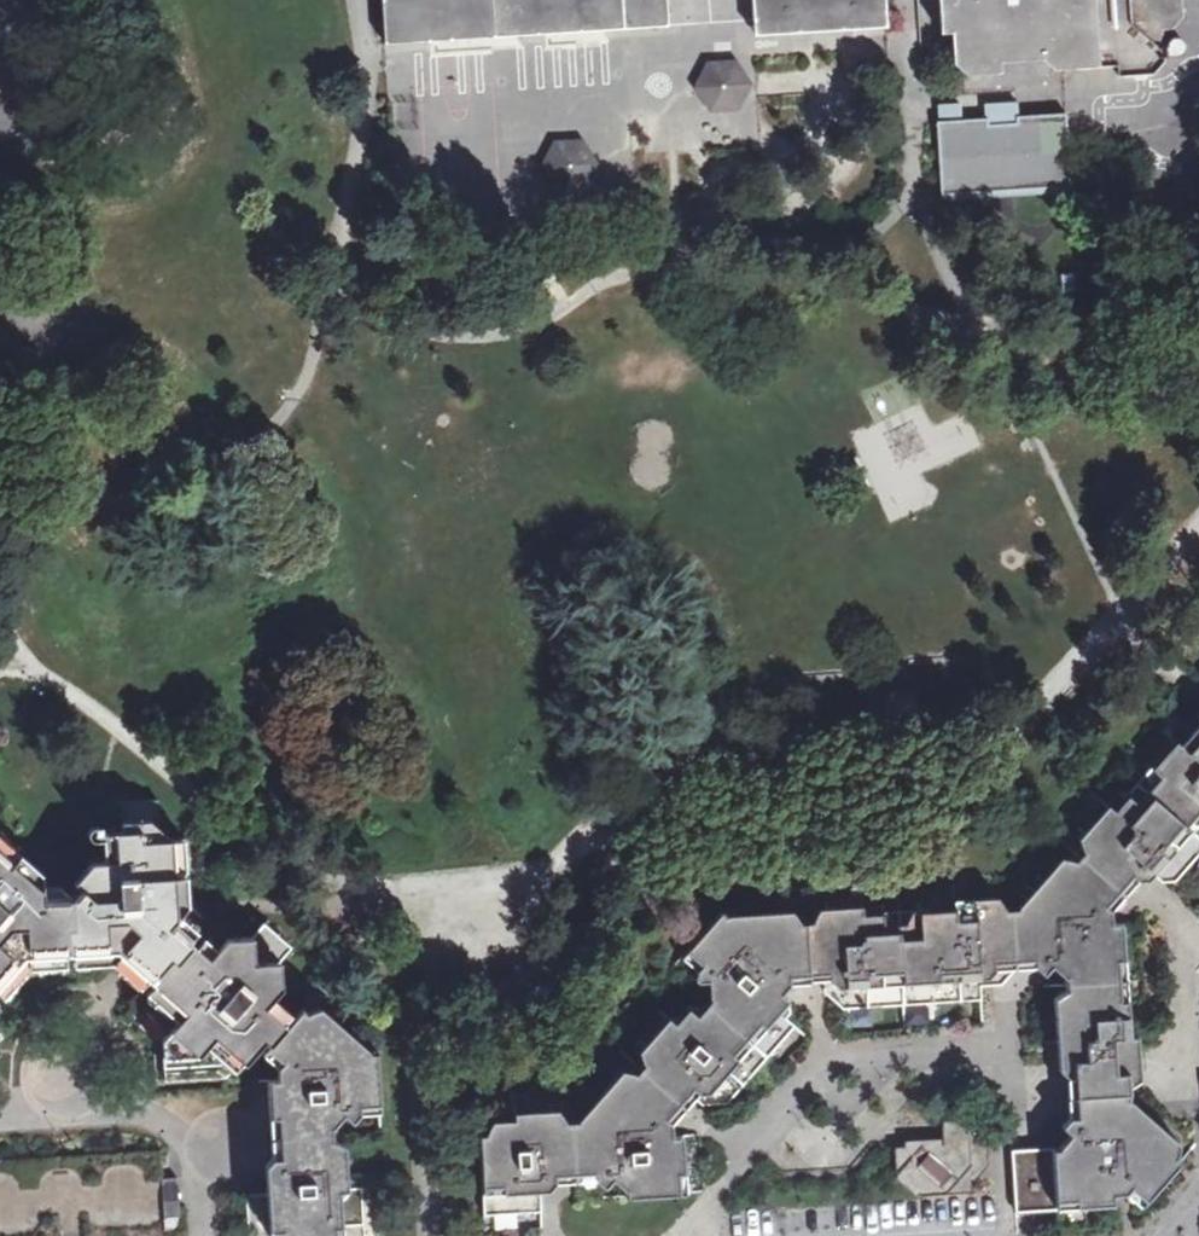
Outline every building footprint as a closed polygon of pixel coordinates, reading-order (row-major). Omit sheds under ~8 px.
[(388,43),(669,26),(668,0),(385,0),(388,43)] [(757,34),(887,26),(886,0),(755,0),(757,34)] [(1162,47),(1161,28),(1170,28),(1182,16),(1181,0),(941,0),(943,31),(953,31),(955,65),(968,73),(1001,72),(1000,61),(1042,59),(1052,68),(1120,65),(1121,74),(1155,72),(1164,61),(1163,55),(1181,55),(1184,49),(1182,41),(1174,37),(1167,43),(1165,47),(1162,47)] [(736,62),(706,63),(693,90),(708,114),(738,113),(752,86),(736,62)] [(1066,111),(939,118),(942,188),(1070,181),(1066,111)] [(582,140),(552,142),(539,168),(555,192),(584,191),(598,165),(582,140)] [(541,1193),(547,1192),(557,1182),(596,1180),(604,1187),(613,1180),(626,1190),(627,1196),(686,1192),(682,1136),(672,1137),(672,1125),(696,1099),(702,1105),(728,1103),(794,1025),(786,1016),(791,1011),(791,1000),(782,990),(790,982),(819,980),(821,991),(841,1007),(981,998),(980,986),(999,985),(1015,968),(1034,967),(1043,975),(1052,967),(1064,977),(1065,990),(1053,998),(1058,1070),(1066,1078),(1067,1092),(1068,1118),(1061,1126),(1069,1135),(1057,1148),(1012,1151),(1015,1213),(1114,1208),(1113,1195),(1124,1194),(1140,1208),(1180,1162),(1176,1158),(1178,1144),(1129,1102),(1128,1091),(1128,1089),(1139,1082),(1137,1037),(1129,1038),(1121,925),(1111,925),(1110,912),(1136,882),(1146,882),(1152,877),(1161,883),(1174,883),(1198,854),(1198,716),(1198,715),(1175,740),(1169,736),(1145,765),(1149,769),(1126,795),(1120,791),(1106,807),(1100,802),(1077,828),(1083,834),(1078,840),(1080,847),(1069,860),(1059,860),(1017,906),(1005,907),(997,898),(988,898),(916,903),(917,910),(882,912),(881,906),(860,906),(858,899),(823,901),(823,908),(816,908),(811,916),(795,917),(789,910),(726,914),(722,911),(681,957),(695,970),(695,981),(708,981),(709,996),(700,1007),(688,1007),(673,1023),(662,1016),(640,1041),(643,1045),(640,1050),(641,1059),(630,1071),(623,1071),(580,1120),(573,1120),(564,1109),(551,1109),(550,1103),(514,1106),(514,1114),(494,1115),(494,1122),(478,1123),(485,1217),(542,1212),(541,1193)] [(15,966),(15,955),(103,951),(112,945),(155,983),(138,1002),(168,1031),(163,1037),(165,1073),(218,1070),(226,1077),(242,1060),(245,1062),(264,1041),(268,1045),(286,1024),(265,1006),(282,987),(281,960),(291,948),(264,925),(251,936),(226,937),(188,904),(186,876),(175,876),(172,838),(160,827),(159,799),(122,801),(123,841),(105,842),(105,860),(90,861),(72,882),(78,889),(70,896),(43,897),(41,871),(20,853),(11,861),(0,851),(0,982),(15,966)] [(286,1024),(268,1045),(262,1053),(279,1067),(279,1078),(270,1079),(271,1116),(281,1116),(283,1152),(273,1153),(274,1173),(267,1175),(268,1194),(246,1195),(248,1235),(365,1235),(362,1189),(349,1189),(347,1149),(339,1140),(338,1124),(346,1116),(353,1122),(362,1114),(381,1112),(378,1051),(370,1051),(321,1007),(309,1010),(303,1005),(286,1024)] [(923,1195),(972,1192),(970,1165),(979,1159),(987,1159),(985,1126),(941,1128),(943,1147),(896,1149),(897,1173),(923,1195)] [(0,1160),(0,1235),(167,1235),(165,1216),(180,1215),(178,1177),(162,1178),(162,1149),(0,1160)]
